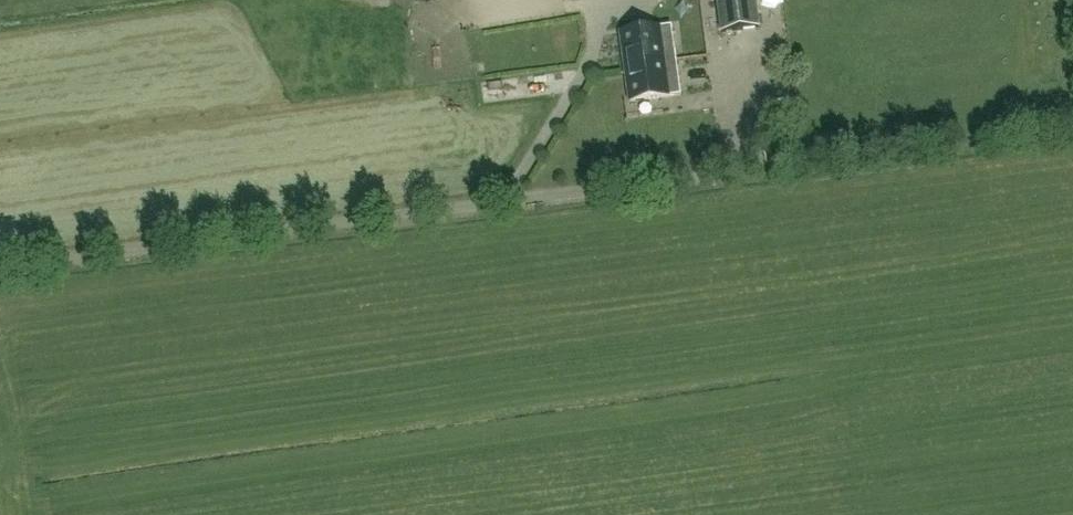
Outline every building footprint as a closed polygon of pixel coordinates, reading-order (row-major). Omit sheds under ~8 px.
[(722,32),(760,27),(756,0),(717,0),(722,32)] [(626,67),(677,60),(672,25),(621,32),(626,67)] [(681,95),(677,60),(626,67),(630,102),(681,95)] [(477,73),(486,72),(485,63),(476,64),(477,73)] [(834,164),(848,161),(846,149),(832,152),(834,164)]
